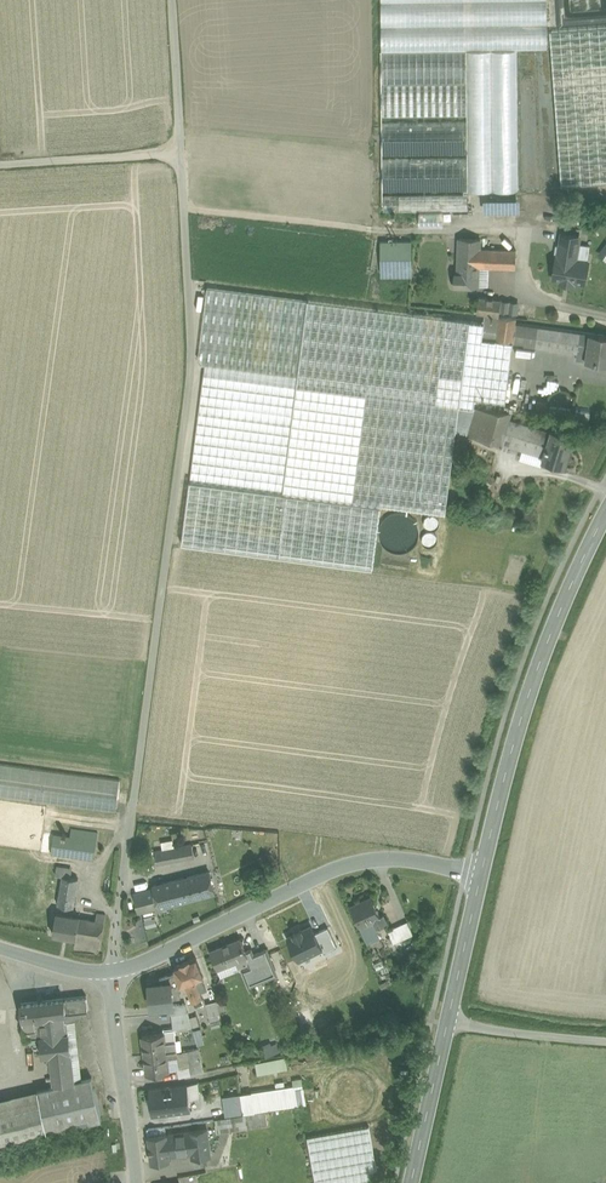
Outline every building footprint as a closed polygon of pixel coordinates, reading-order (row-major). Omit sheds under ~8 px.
[(382,52),(467,50),(517,50),(546,49),(545,0),(381,0),(382,52)] [(550,31),(562,186),(605,183),(605,27),(550,31)] [(382,52),(382,83),(467,82),(467,50),(382,52)] [(517,50),(467,50),(467,82),(467,84),(467,117),(467,122),(468,155),(468,158),(468,192),(519,192),(517,50)] [(382,85),(382,118),(467,117),(467,84),(382,85)] [(382,123),(383,156),(468,155),(467,122),(382,123)] [(384,193),(468,192),(468,158),(383,159),(384,193)] [(468,196),(400,197),(400,213),(469,212),(468,196)] [(400,213),(400,197),(383,197),(383,213),(392,213),(392,216),(396,216),(396,213),(400,213)] [(481,211),(514,211),(514,197),(481,197),(481,211)] [(447,213),(423,214),(423,227),(448,227),(447,213)] [(579,236),(563,233),(559,257),(556,257),(553,277),(561,279),(561,282),(573,284),(573,281),(585,283),(589,262),(575,260),(579,236)] [(480,240),(460,239),(459,264),(479,265),(480,249),(480,240)] [(605,260),(605,240),(597,253),(605,260)] [(382,273),(415,273),(415,242),(382,242),(382,273)] [(479,265),(479,267),(488,268),(515,269),(516,251),(480,249),(479,265)] [(479,265),(459,264),(458,275),(455,275),(454,286),(478,287),(479,267),(479,265)] [(488,268),(479,267),(478,287),(488,288),(488,268)] [(308,300),(207,287),(198,358),(202,364),(205,364),(298,376),(308,300)] [(502,301),(479,298),(477,313),(484,314),(500,316),(502,301)] [(470,321),(308,300),(298,376),(283,492),(446,512),(459,405),(470,321)] [(500,316),(484,314),(483,323),(482,338),(496,340),(512,342),(515,324),(516,318),(500,316)] [(496,340),(482,338),(483,323),(470,321),(459,405),(474,407),(475,398),(506,402),(513,342),(512,342),(496,340)] [(580,332),(515,324),(512,342),(513,342),(524,344),(524,345),(577,353),(580,332)] [(580,332),(577,353),(576,359),(586,360),(605,363),(605,336),(580,332)] [(298,376),(205,364),(190,480),(283,492),(298,376)] [(512,412),(475,407),(467,434),(502,444),(509,419),(510,419),(512,412)] [(510,419),(509,419),(502,444),(519,449),(526,424),(510,419)] [(551,431),(526,424),(519,449),(544,456),(542,460),(564,467),(570,449),(571,449),(574,437),(551,430),(551,431)] [(0,764),(0,796),(115,811),(120,779),(0,764)] [(51,821),(24,818),(23,826),(50,830),(51,821)] [(70,837),(54,835),(51,853),(94,859),(97,832),(72,828),(70,837)] [(75,870),(56,867),(55,875),(62,876),(74,878),(75,870)] [(209,873),(191,877),(195,898),(214,893),(209,873)] [(74,878),(62,876),(59,895),(75,897),(78,879),(74,878)] [(191,877),(153,886),(154,889),(158,907),(195,898),(191,877)] [(154,889),(134,893),(138,912),(158,907),(154,889)] [(75,897),(59,895),(58,904),(73,907),(75,897)] [(372,896),(351,906),(360,926),(372,920),(376,928),(377,928),(387,923),(383,914),(381,915),(372,896)] [(105,913),(97,912),(96,921),(104,922),(105,913)] [(80,917),(55,913),(52,934),(76,938),(77,938),(80,918),(80,917)] [(96,921),(80,918),(77,938),(76,938),(74,947),(100,951),(104,922),(96,921)] [(372,920),(360,926),(368,943),(381,937),(377,928),(376,928),(372,920)] [(407,921),(388,930),(394,943),(413,934),(407,921)] [(311,925),(301,930),(301,929),(294,933),(294,934),(288,937),(299,959),(321,947),(322,947),(315,933),(311,925)] [(328,926),(315,933),(322,947),(321,947),(324,953),(338,946),(328,926)] [(241,938),(210,951),(217,968),(231,963),(234,969),(249,963),(251,962),(246,951),(241,938)] [(273,966),(266,949),(257,952),(264,970),(273,966)] [(257,952),(253,954),(252,951),(249,950),(246,951),(251,962),(249,963),(251,966),(243,969),(249,985),(277,974),(273,966),(264,970),(257,952)] [(194,957),(174,965),(176,972),(180,986),(184,985),(191,1002),(193,1001),(200,998),(198,992),(205,990),(200,978),(201,978),(201,977),(202,977),(194,957)] [(384,959),(374,964),(377,970),(387,966),(384,959)] [(176,972),(160,978),(160,982),(148,983),(151,1008),(168,1006),(172,1006),(172,1004),(172,998),(179,997),(178,990),(180,986),(176,972)] [(21,1003),(25,1037),(40,1036),(42,1054),(51,1053),(55,1085),(0,1098),(0,1142),(102,1119),(92,1077),(75,1081),(74,1079),(68,1026),(71,1026),(70,1020),(82,1019),(81,1011),(88,1010),(87,995),(21,1003)] [(200,998),(193,1001),(195,1007),(201,1005),(200,998)] [(185,1002),(172,1004),(172,1006),(168,1006),(169,1013),(172,1012),(188,1011),(185,1002)] [(217,1002),(205,1005),(208,1016),(210,1015),(217,1014),(220,1013),(217,1002)] [(188,1011),(172,1012),(173,1027),(175,1027),(192,1025),(188,1011)] [(193,1026),(196,1037),(202,1035),(199,1024),(193,1026)] [(175,1027),(173,1027),(163,1028),(164,1032),(165,1042),(176,1040),(175,1027)] [(164,1032),(142,1034),(145,1054),(176,1050),(178,1050),(176,1040),(165,1042),(164,1032)] [(202,1035),(196,1037),(199,1046),(205,1044),(202,1035)] [(269,1054),(280,1050),(277,1043),(266,1048),(269,1054)] [(197,1048),(187,1051),(190,1062),(200,1060),(197,1048)] [(176,1050),(145,1054),(147,1074),(169,1072),(167,1056),(169,1056),(169,1061),(177,1060),(176,1050)] [(179,1076),(191,1075),(188,1063),(190,1062),(187,1051),(178,1052),(178,1050),(176,1050),(177,1060),(169,1061),(169,1056),(167,1056),(169,1072),(179,1070),(179,1076)] [(287,1054),(256,1062),(259,1074),(290,1066),(287,1054)] [(188,1063),(191,1075),(203,1072),(200,1060),(190,1062),(188,1063)] [(187,1084),(149,1089),(152,1115),(191,1111),(187,1084)] [(254,1096),(256,1111),(306,1103),(304,1089),(254,1096)] [(223,1105),(242,1103),(241,1098),(241,1095),(222,1098),(223,1105)] [(242,1103),(243,1113),(256,1111),(254,1096),(241,1098),(242,1103)] [(223,1105),(225,1115),(243,1113),(242,1103),(223,1105)] [(265,1112),(230,1117),(232,1130),(267,1125),(265,1112)] [(230,1117),(216,1119),(218,1132),(232,1130),(230,1117)] [(369,1171),(377,1170),(369,1126),(307,1137),(315,1182),(371,1182),(369,1171)] [(207,1129),(190,1131),(190,1132),(191,1140),(208,1138),(207,1129)] [(190,1132),(167,1134),(170,1154),(192,1151),(191,1140),(190,1132)] [(167,1134),(148,1137),(151,1162),(170,1160),(170,1154),(167,1134)] [(208,1138),(191,1140),(192,1151),(193,1157),(210,1155),(208,1138)]
